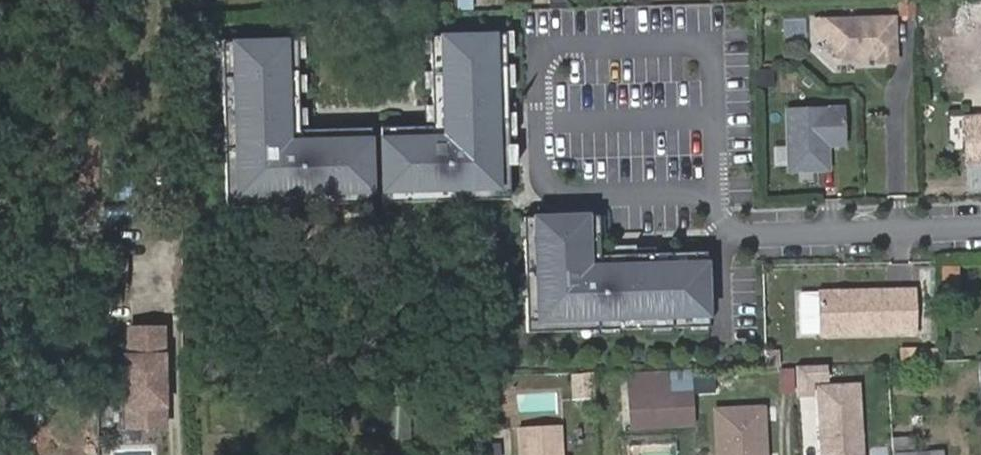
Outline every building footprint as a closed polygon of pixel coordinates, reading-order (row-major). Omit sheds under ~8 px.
[(897,16),(915,17),(915,0),(897,0),(897,16)] [(980,28),(980,5),(970,6),(971,28),(980,28)] [(893,62),(892,18),(812,20),(813,37),(825,37),(825,44),(841,59),(873,58),(873,63),(893,62)] [(971,28),(966,28),(968,69),(980,68),(980,28),(971,28)] [(507,34),(435,37),(438,126),(383,128),(385,203),(512,199),(507,34)] [(375,203),(373,128),(303,131),(300,41),(225,43),(230,208),(375,203)] [(843,144),(842,109),(787,111),(789,170),(827,169),(826,145),(843,144)] [(969,161),(980,161),(980,118),(967,119),(969,161)] [(707,328),(704,253),(599,256),(598,217),(523,219),(527,334),(707,328)] [(90,260),(90,290),(119,291),(120,261),(115,261),(90,260)] [(940,293),(959,293),(959,265),(940,266),(940,293)] [(915,331),(914,289),(816,292),(817,334),(915,331)] [(799,334),(817,334),(816,292),(798,292),(799,334)] [(166,425),(162,328),(124,330),(129,427),(166,425)] [(826,382),(825,364),(797,365),(798,398),(813,397),(812,383),(826,382)] [(794,394),(795,368),(779,368),(779,394),(794,394)] [(631,371),(634,430),(695,426),(692,369),(631,371)] [(594,398),(593,373),(574,373),(575,399),(594,398)] [(860,384),(819,386),(823,454),(864,454),(860,384)] [(410,403),(386,402),(385,438),(408,439),(410,403)] [(764,408),(715,410),(717,454),(766,454),(764,408)] [(559,427),(519,429),(520,454),(561,454),(559,427)] [(893,439),(894,452),(894,454),(943,454),(943,450),(914,451),(914,437),(893,439)]
